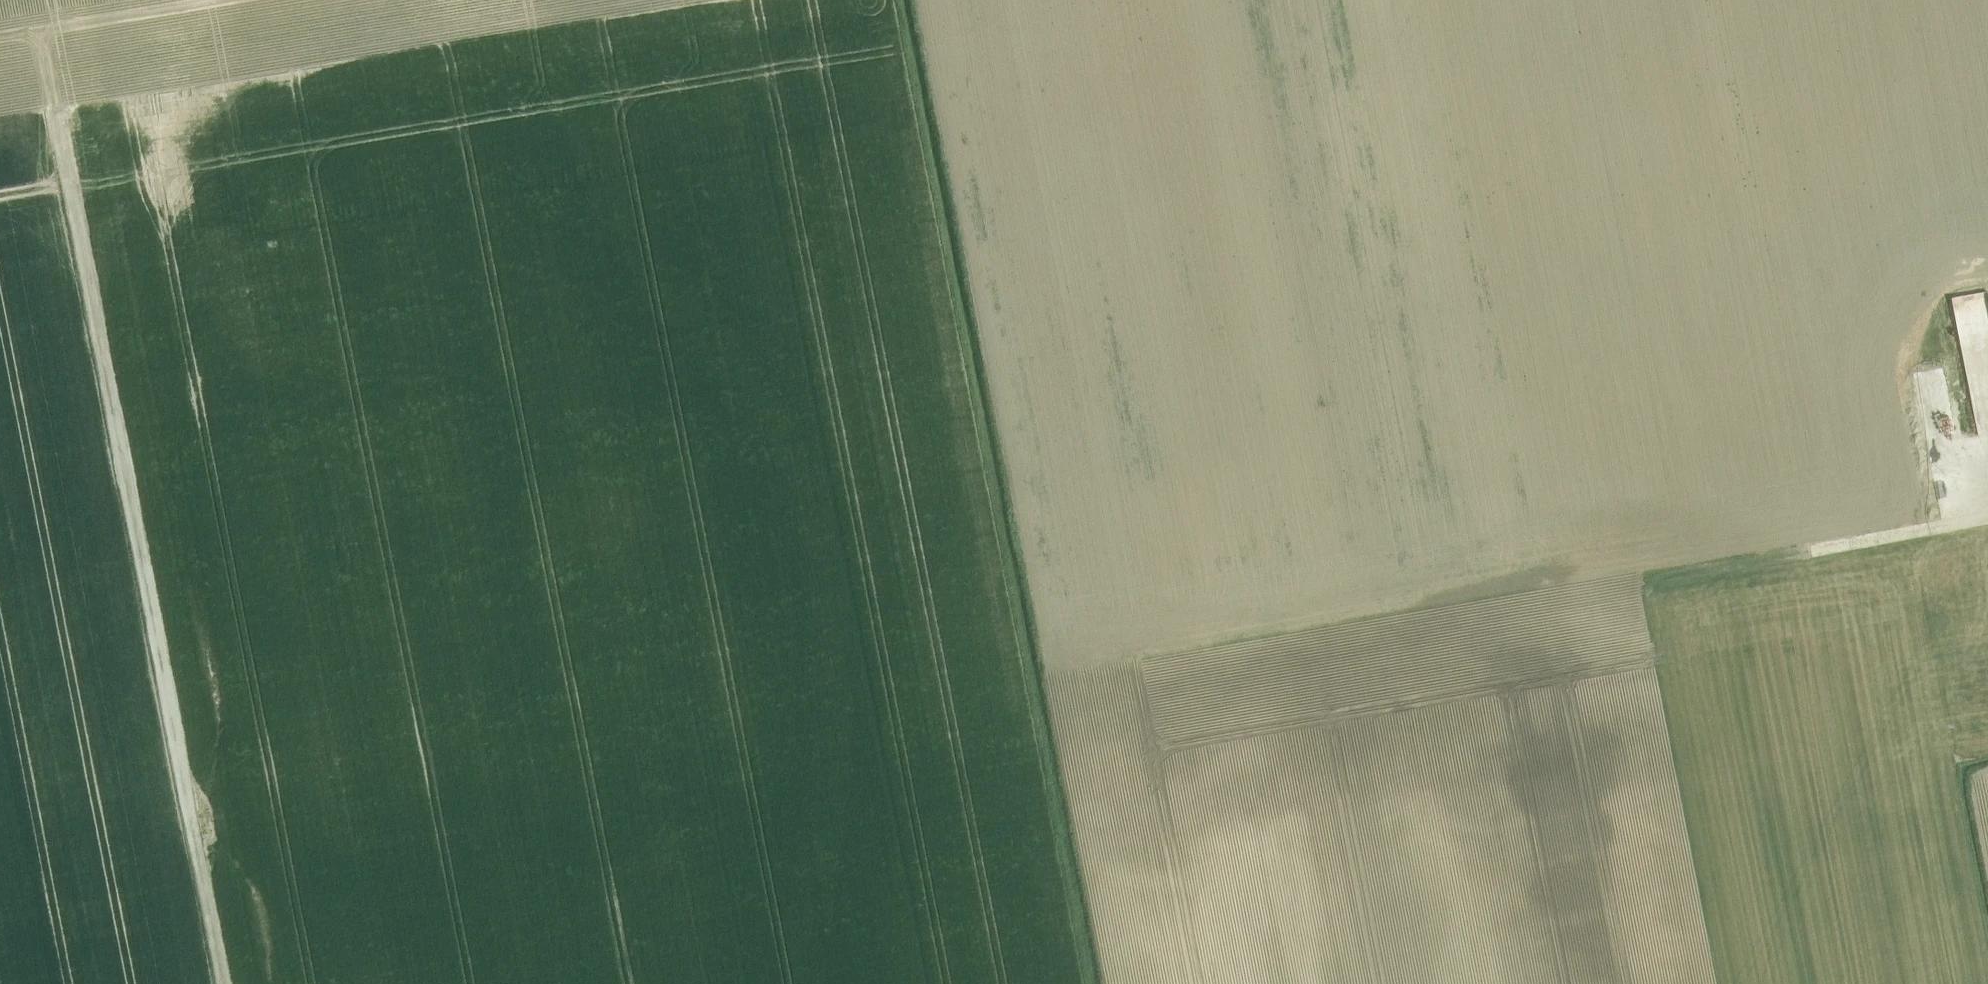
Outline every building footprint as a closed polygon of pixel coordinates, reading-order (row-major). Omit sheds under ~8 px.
[(1960,296),(1965,327),(1987,323),(1987,292),(1960,296)] [(1955,441),(1953,372),(1928,373),(1929,441),(1955,441)]
